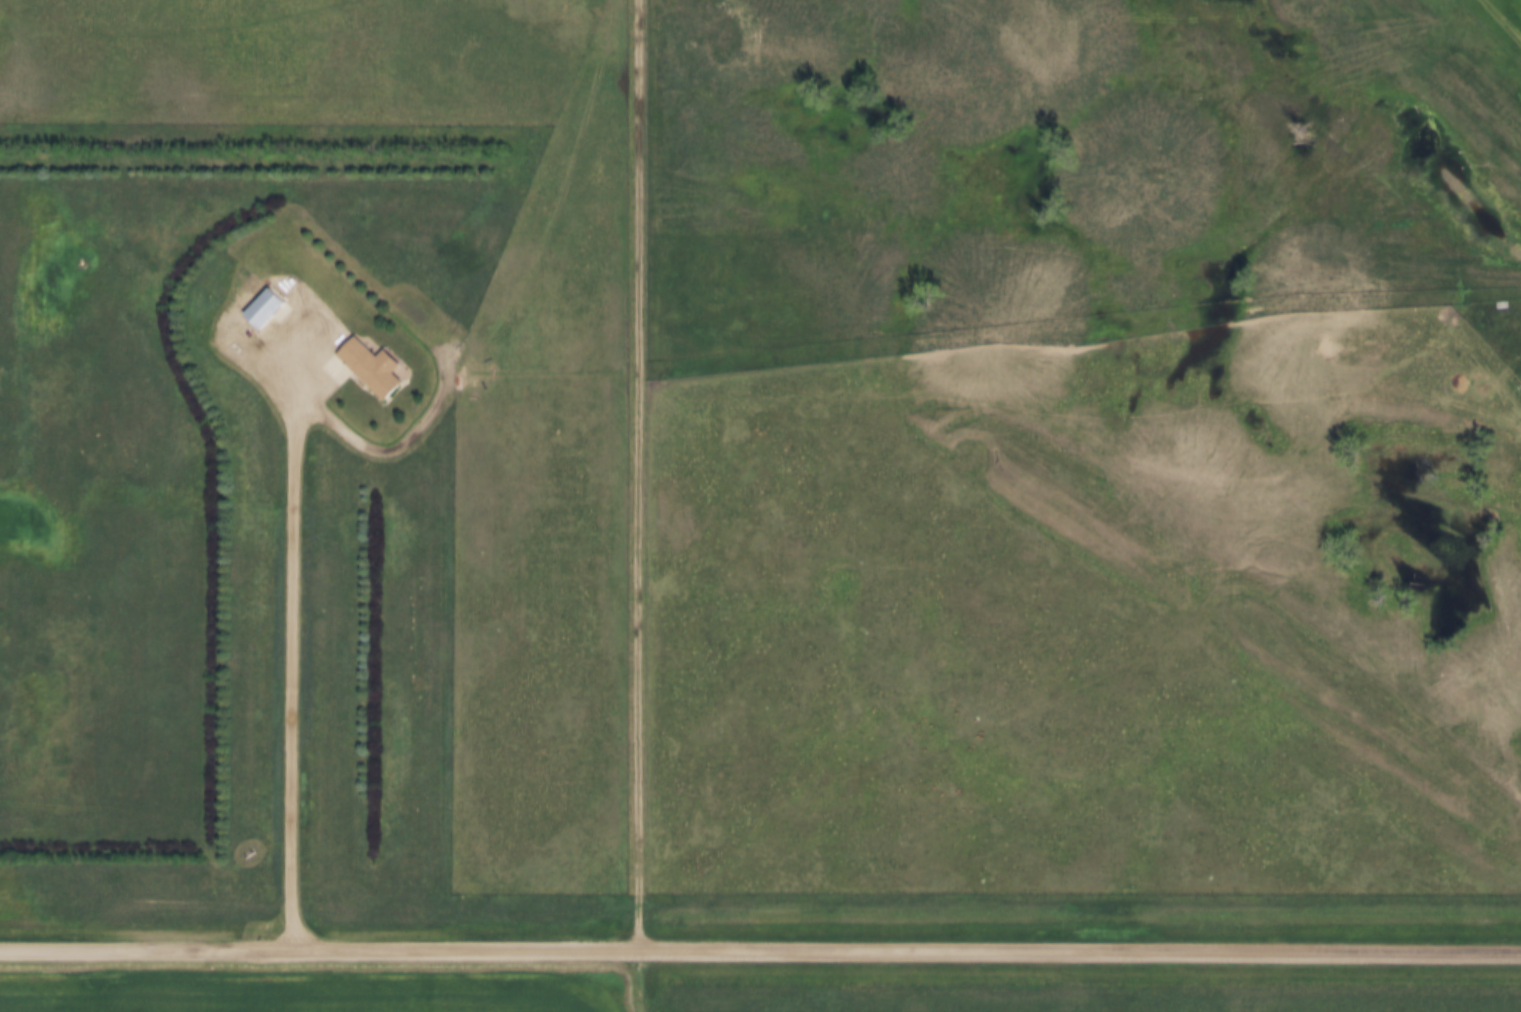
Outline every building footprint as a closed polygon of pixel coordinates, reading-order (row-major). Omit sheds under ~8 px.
[(245,312),(262,328),(288,302),(271,286),(245,312)] [(378,357),(356,335),(338,354),(385,400),(404,380),(396,372),(403,365),(387,348),(378,357)]
